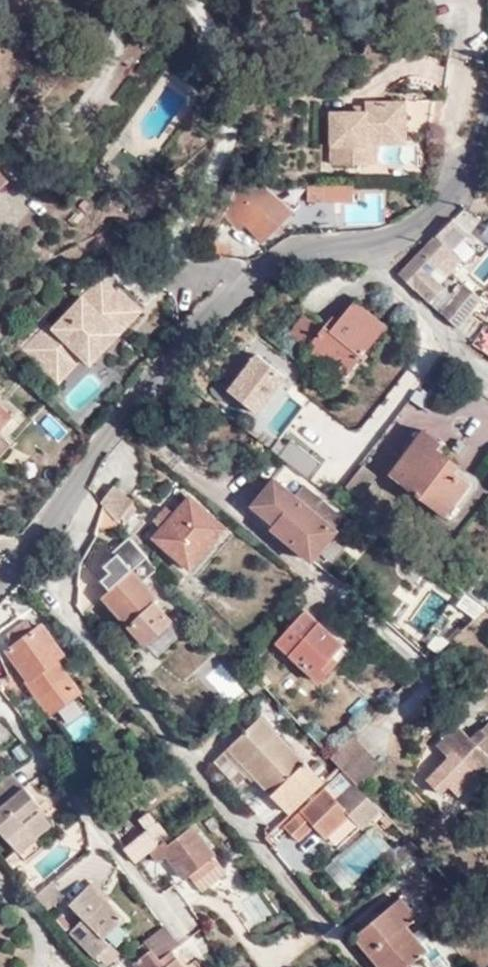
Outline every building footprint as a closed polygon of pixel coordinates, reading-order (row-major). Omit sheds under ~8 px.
[(336,156),(369,154),(370,127),(411,126),(412,121),(438,119),(445,90),(412,92),(408,95),(369,95),(369,105),(335,106),(336,156)] [(410,134),(411,126),(370,127),(369,154),(379,155),(379,135),(410,134)] [(361,181),(311,182),(311,200),(354,199),(354,192),(361,191),(361,181)] [(291,211),(265,182),(256,183),(226,213),(240,225),(244,221),(261,239),(291,211)] [(319,210),(319,233),(335,232),(335,209),(319,210)] [(468,232),(451,214),(432,232),(397,266),(458,325),(481,296),(464,282),(453,294),(429,269),(437,262),(451,248),(468,232)] [(215,238),(204,253),(230,255),(232,250),(215,238)] [(459,257),(451,248),(437,262),(444,270),(459,257)] [(49,323),(22,351),(58,385),(83,358),(91,365),(143,309),(120,287),(117,290),(102,276),(54,328),(49,323)] [(289,335),(345,377),(389,321),(357,297),(334,326),(308,309),(289,335)] [(253,353),(224,401),(260,422),(289,374),(253,353)] [(280,440),(305,404),(290,393),(264,429),(280,440)] [(2,402),(0,404),(0,410),(12,421),(16,416),(2,402)] [(3,430),(12,421),(0,410),(0,433),(3,430)] [(470,479),(455,467),(434,453),(440,445),(443,440),(425,426),(392,471),(446,511),(470,479)] [(3,430),(0,433),(0,452),(13,439),(3,430)] [(460,459),(440,445),(434,453),(455,467),(460,459)] [(296,454),(293,471),(313,475),(316,458),(296,454)] [(278,476),(256,504),(283,529),(281,531),(312,558),(338,528),(278,476)] [(119,480),(104,497),(120,513),(136,493),(119,480)] [(120,513),(104,497),(100,521),(127,521),(120,513)] [(173,514),(161,531),(155,539),(186,566),(208,540),(213,544),(224,530),(186,498),(173,514)] [(152,523),(161,531),(173,514),(165,508),(152,523)] [(215,546),(213,544),(208,540),(186,566),(193,572),(215,546)] [(100,588),(122,612),(127,608),(125,603),(143,588),(150,595),(155,593),(156,589),(131,561),(100,588)] [(127,608),(122,612),(144,637),(171,612),(155,593),(150,595),(143,588),(125,603),(127,608)] [(304,605),(276,633),(289,646),(316,674),(332,657),(328,652),(339,640),(317,617),(304,605)] [(7,633),(16,644),(35,630),(27,620),(7,633)] [(41,626),(35,630),(16,644),(7,650),(27,676),(55,656),(61,652),(41,626)] [(332,657),(344,645),(339,640),(328,652),(332,657)] [(81,692),(55,656),(27,676),(24,679),(51,712),(81,692)] [(219,662),(203,677),(229,704),(245,690),(219,662)] [(258,681),(249,671),(239,680),(248,690),(258,681)] [(258,712),(226,741),(248,766),(286,808),(319,778),(258,712)] [(478,725),(487,735),(487,716),(478,725)] [(478,725),(468,734),(454,721),(450,725),(446,722),(437,730),(440,734),(434,741),(448,757),(455,752),(475,773),(487,759),(487,754),(481,747),(487,740),(487,735),(478,725)] [(376,760),(350,732),(326,755),(352,783),(376,760)] [(248,766),(226,741),(214,752),(236,777),(248,766)] [(10,770),(0,778),(0,783),(11,795),(22,786),(10,770)] [(0,783),(0,831),(10,843),(26,830),(32,836),(48,824),(39,813),(43,810),(22,786),(11,795),(0,783)] [(344,816),(318,787),(276,822),(290,840),(308,825),(320,838),(344,816)] [(185,829),(164,847),(158,850),(162,856),(184,879),(207,860),(204,857),(205,854),(185,829)] [(33,837),(32,836),(26,830),(10,843),(16,851),(33,837)] [(164,847),(159,840),(156,842),(143,852),(153,862),(162,856),(158,850),(164,847)] [(324,871),(342,890),(371,863),(353,844),(324,871)] [(91,952),(104,942),(99,936),(120,917),(88,882),(68,900),(79,915),(66,929),(89,954),(91,952)] [(345,938),(369,966),(402,966),(421,952),(402,928),(411,920),(394,899),(345,938)] [(141,947),(153,962),(157,966),(179,966),(166,951),(176,941),(163,928),(141,947)] [(111,951),(104,942),(91,952),(99,962),(111,951)] [(138,944),(123,957),(131,966),(147,966),(153,962),(141,947),(138,944)]
